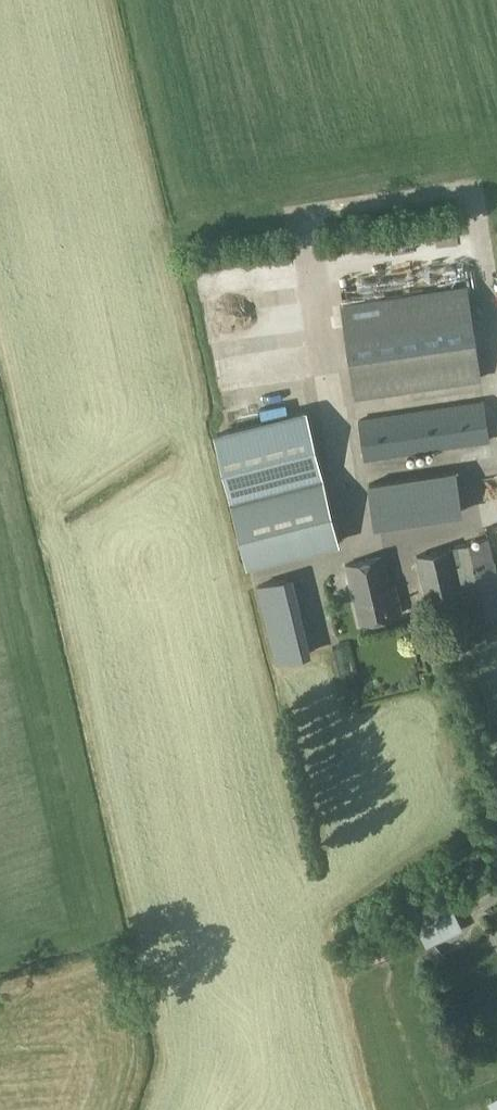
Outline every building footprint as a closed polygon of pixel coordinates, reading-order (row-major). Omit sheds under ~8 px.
[(356,397),(481,378),(468,287),(343,305),(356,397)] [(359,420),(365,458),(489,439),(484,402),(359,420)] [(305,412),(216,434),(232,499),(321,477),(305,412)] [(368,483),(373,527),(462,514),(456,470),(368,483)] [(337,542),(321,477),(232,499),(248,564),(337,542)] [(489,537),(416,555),(428,607),(461,600),(465,621),(496,613),(496,573),(489,537)] [(402,613),(395,583),(390,584),(384,556),(345,565),(358,623),(402,613)] [(427,946),(461,929),(452,911),(417,929),(427,946)]
